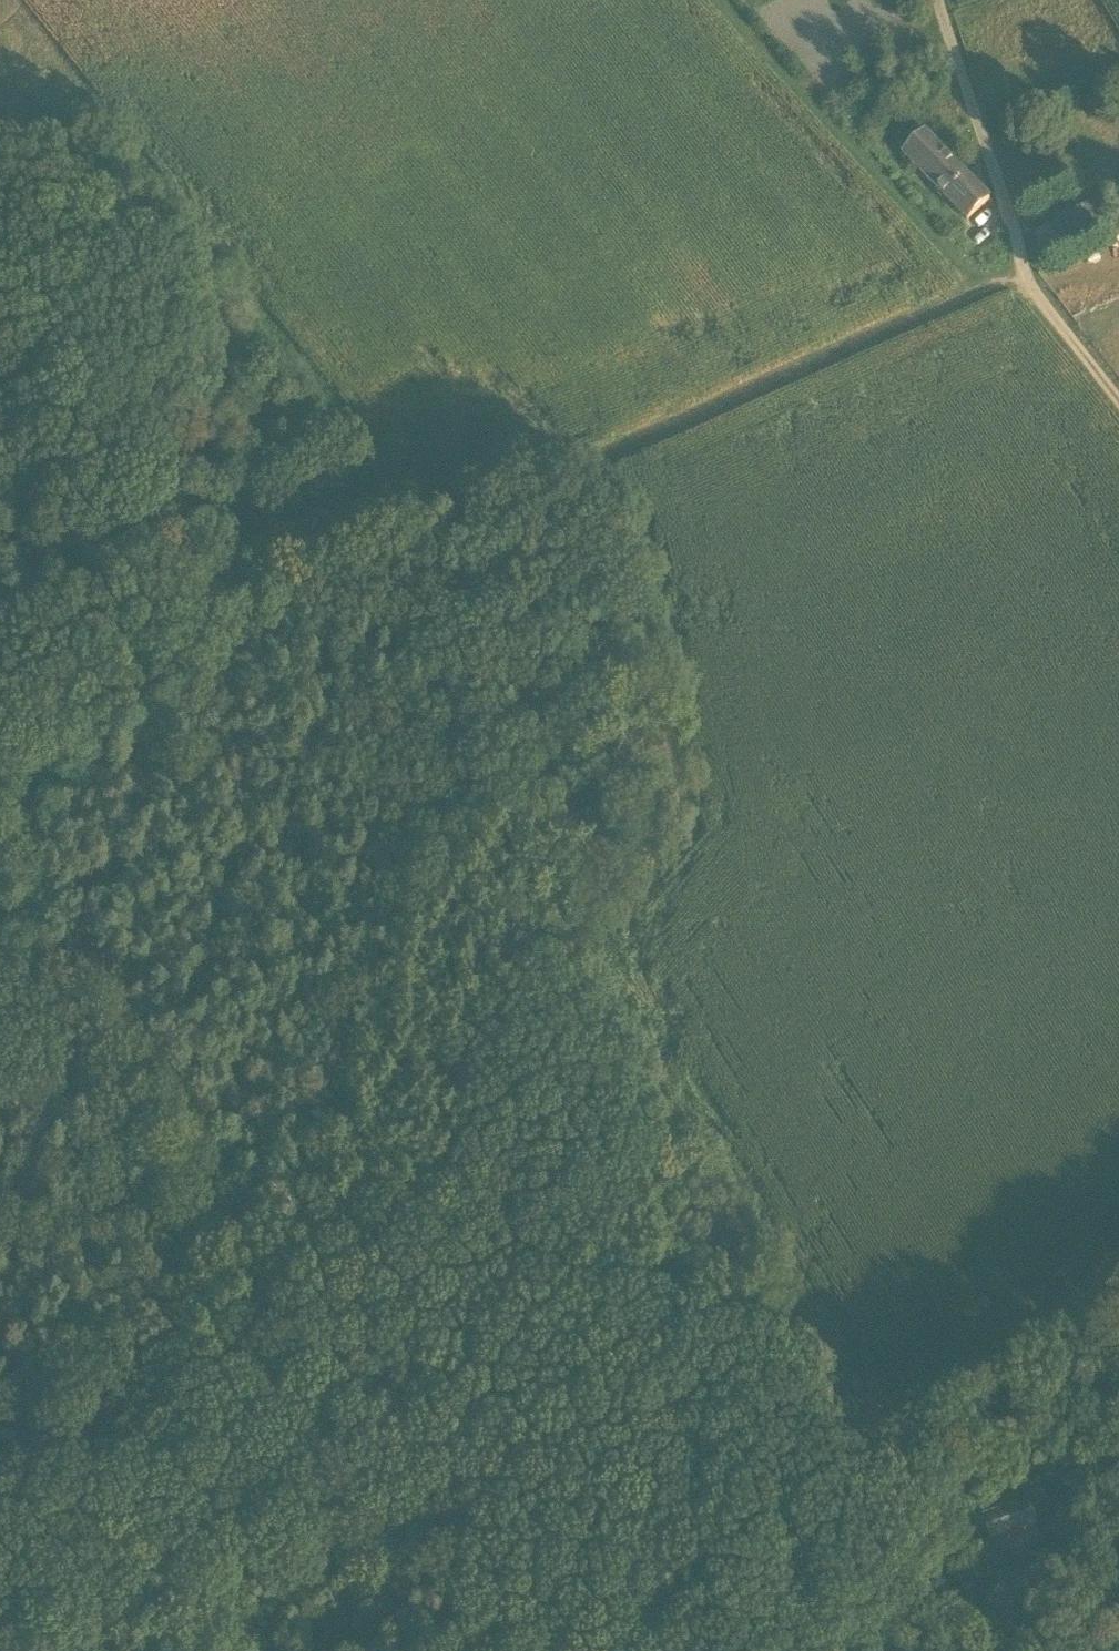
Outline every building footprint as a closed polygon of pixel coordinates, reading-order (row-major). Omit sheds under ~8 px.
[(904,154),(968,220),(990,199),(926,133),(904,154)] [(1088,234),(1118,220),(1118,218),(1108,195),(1056,219),(1068,244),(1088,234)] [(992,1541),(1038,1525),(1029,1500),(975,1519),(979,1532),(988,1529),(992,1541)]
